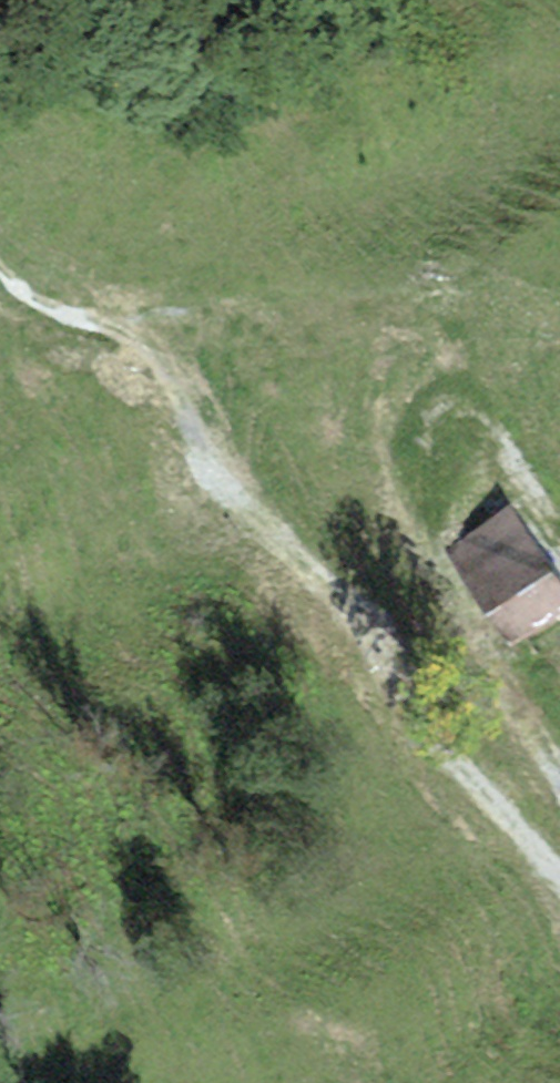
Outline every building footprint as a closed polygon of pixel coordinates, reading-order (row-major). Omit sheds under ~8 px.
[(504,636),(559,597),(559,582),(506,507),(444,552),(504,636)]
